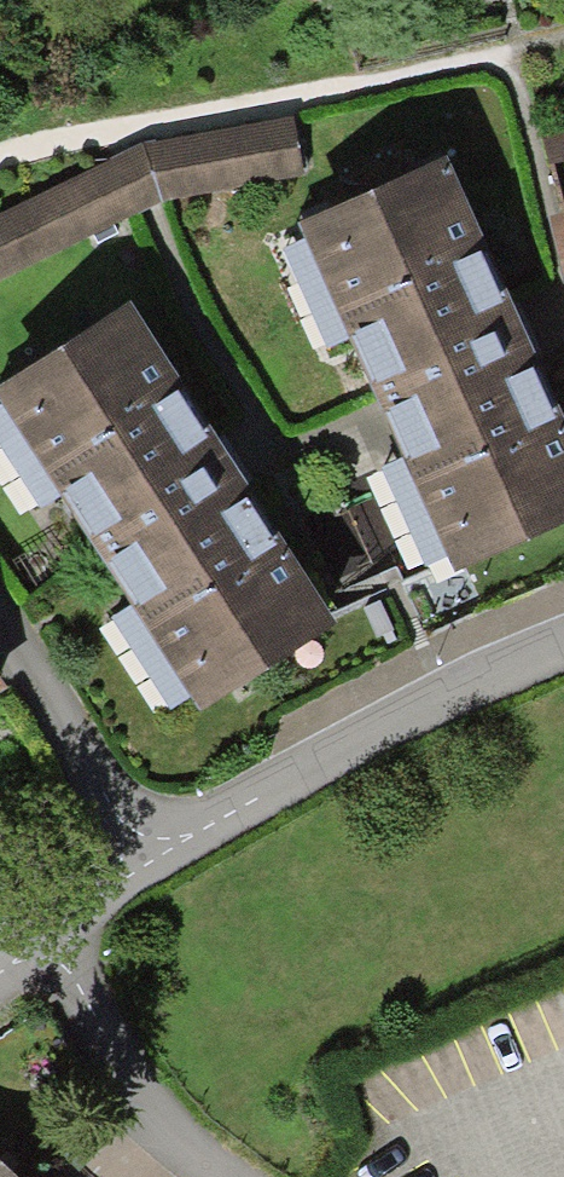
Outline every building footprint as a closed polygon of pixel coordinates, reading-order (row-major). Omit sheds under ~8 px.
[(0,215),(0,271),(158,190),(300,171),(294,120),(137,144),(0,215)] [(563,506),(563,441),(430,157),(283,226),(443,563),(563,506)] [(127,303),(0,383),(0,413),(183,702),(323,613),(127,303)] [(0,1165),(0,1176),(12,1176),(0,1165)]
